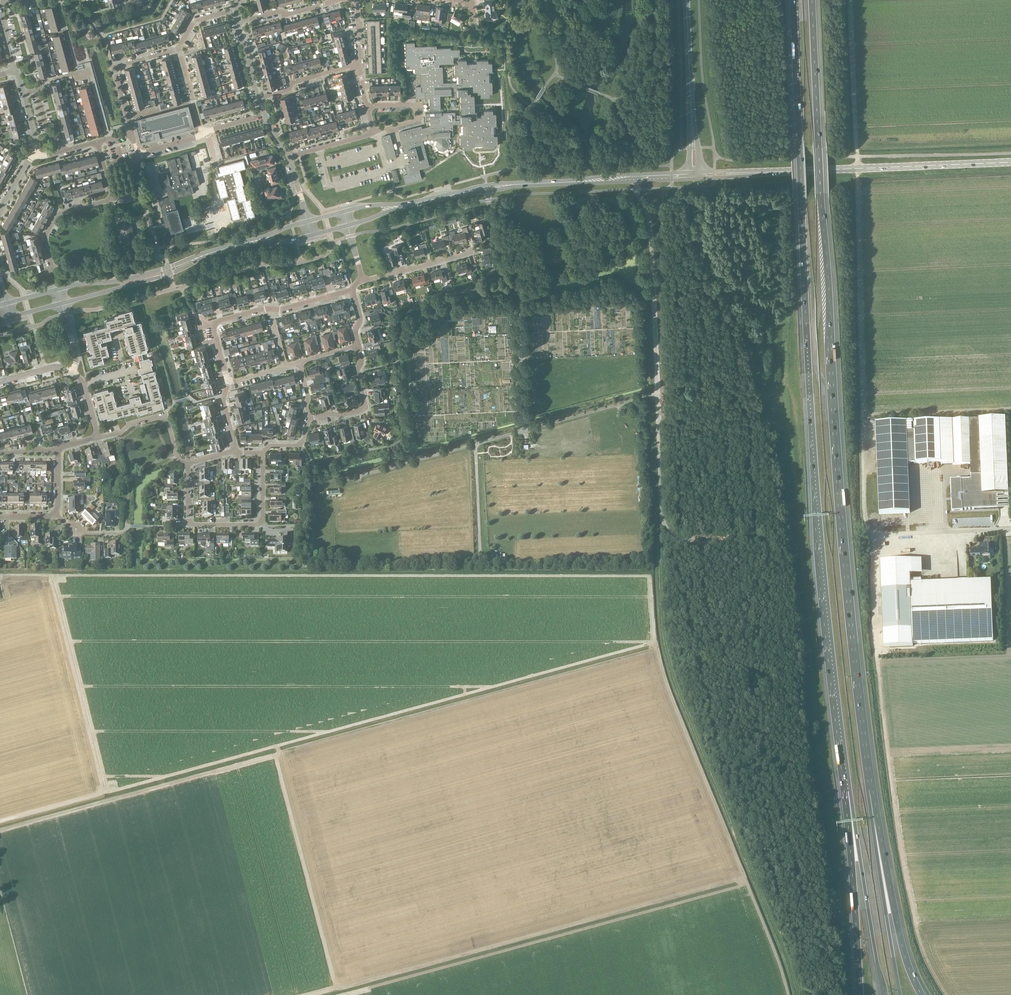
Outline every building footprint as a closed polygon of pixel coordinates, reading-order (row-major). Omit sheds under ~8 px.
[(196,1),(196,0),(190,0),(193,10),(198,9),(196,1)] [(495,1),(494,0),(484,0),(486,20),(492,20),(492,17),(496,17),(496,10),(495,10),(495,1)] [(389,8),(385,8),(385,3),(380,3),(380,4),(373,4),(374,11),(385,11),(385,16),(389,16),(389,8)] [(411,10),(407,10),(408,5),(396,3),(395,7),(394,11),(403,12),(402,17),(410,18),(411,10)] [(421,20),(424,5),(417,4),(416,12),(415,11),(414,19),(421,20)] [(429,14),(430,6),(424,5),(421,20),(425,20),(429,21),(430,14),(429,14)] [(42,15),(56,12),(54,6),(45,8),(46,12),(41,13),(42,15)] [(445,23),(446,15),(443,14),(443,8),(437,7),(435,17),(439,18),(438,22),(445,23)] [(180,14),(187,18),(190,13),(183,9),(180,14)] [(457,21),(457,20),(461,22),(465,16),(455,10),(453,14),(448,13),(447,21),(449,21),(452,17),(454,19),(457,21)] [(48,20),(57,17),(56,12),(42,15),(42,18),(47,17),(48,20)] [(33,15),(29,16),(28,13),(20,15),(22,21),(30,19),(34,18),(33,15)] [(331,23),(331,21),(328,13),(323,15),(320,16),(322,22),(323,25),(331,23)] [(184,23),(187,18),(180,14),(177,19),(184,23)] [(319,23),(322,22),(320,16),(318,17),(317,16),(312,18),(314,26),(320,24),(319,23)] [(45,27),(59,23),(57,17),(48,20),(49,23),(44,25),(45,27)] [(315,29),(314,26),(312,18),(306,19),(308,27),(309,30),(315,29)] [(32,25),(30,19),(22,21),(23,27),(32,25)] [(181,28),(184,23),(177,19),(174,24),(181,28)] [(304,32),(301,21),(295,22),(298,30),(297,30),(298,34),(304,32)] [(45,27),(45,30),(50,28),(51,32),(60,29),(59,23),(45,27)] [(178,33),(181,28),(174,24),(171,29),(178,33)] [(23,27),(25,33),(36,30),(36,28),(33,29),(32,25),(23,27)] [(37,30),(36,30),(25,33),(27,39),(35,37),(34,34),(38,33),(37,30)] [(333,42),(344,39),(342,34),(341,31),(331,34),(333,42)] [(49,44),(63,40),(62,34),(52,37),(53,40),(49,41),(49,44)] [(28,45),(37,43),(35,37),(27,39),(28,45)] [(140,40),(139,40),(138,38),(134,39),(135,42),(134,42),(136,46),(135,46),(136,50),(142,48),(140,40)] [(337,47),(346,45),(344,39),(333,42),(334,48),(337,47)] [(55,48),(65,46),(63,40),(49,44),(50,46),(54,45),(55,48)] [(484,114),(481,114),(482,117),(476,117),(476,112),(474,112),(474,95),(470,96),(470,90),(478,90),(478,93),(481,93),(481,96),(489,96),(489,92),(492,92),(492,81),(489,81),(488,71),(492,71),(491,62),(488,63),(488,59),(477,60),(477,63),(466,63),(466,60),(458,60),(458,64),(455,64),(455,75),(458,75),(459,83),(461,83),(461,85),(456,85),(456,83),(443,83),(442,67),(439,67),(439,64),(453,63),(453,57),(459,56),(459,49),(451,49),(451,48),(436,48),(436,45),(414,46),(414,42),(405,42),(406,68),(415,68),(415,73),(421,73),(421,87),(416,87),(416,98),(430,97),(430,111),(428,112),(427,112),(428,112),(428,114),(428,115),(430,116),(431,126),(422,129),(421,126),(399,132),(405,153),(408,152),(412,165),(408,166),(410,173),(403,175),(405,183),(421,178),(419,169),(429,166),(422,140),(432,137),(433,140),(436,139),(437,140),(436,145),(439,149),(443,150),(448,148),(449,143),(446,139),(447,138),(447,137),(450,137),(450,134),(453,134),(452,124),(466,123),(466,125),(463,126),(463,134),(460,134),(461,145),(464,145),(464,148),(472,148),(472,144),(483,144),(483,147),(494,147),(494,144),(497,143),(497,135),(493,135),(493,125),(496,125),(496,114),(493,114),(492,110),(484,110),(484,114)] [(37,43),(28,45),(30,52),(38,50),(37,43)] [(52,55),(66,52),(65,46),(55,48),(56,52),(52,53),(52,55)] [(260,57),(268,55),(267,49),(269,48),(269,46),(258,49),(260,57)] [(35,59),(43,57),(41,51),(33,53),(35,59)] [(58,60),(68,57),(66,52),(52,55),(53,58),(58,57),(58,60)] [(324,63),(322,57),(321,53),(315,55),(316,57),(313,58),(316,66),(321,64),(324,63)] [(37,65),(45,63),(43,57),(35,59),(37,65)] [(55,67),(69,63),(68,57),(58,60),(59,63),(55,64),(55,67)] [(291,64),(292,64),(290,58),(287,58),(288,64),(283,65),(286,74),(294,72),(291,64)] [(38,71),(46,69),(45,63),(37,65),(38,71)] [(55,67),(56,69),(61,68),(62,72),(71,69),(69,63),(55,67)] [(46,69),(38,71),(40,78),(48,75),(46,69)] [(348,80),(350,80),(349,77),(347,78),(346,74),(334,78),(335,80),(336,80),(337,80),(338,80),(339,82),(348,80)] [(349,83),(348,80),(339,82),(335,83),(336,86),(338,85),(339,85),(340,85),(341,88),(349,86),(351,85),(350,83),(349,83)] [(53,91),(61,88),(59,82),(51,84),(53,91)] [(76,96),(90,92),(88,86),(79,88),(80,92),(75,93),(76,96)] [(342,94),(351,92),(353,91),(352,89),(350,89),(349,86),(341,88),(337,89),(338,92),(339,91),(341,91),(342,91),(342,94)] [(55,97),(63,94),(61,88),(53,91),(55,97)] [(82,100),(91,98),(90,92),(76,96),(76,98),(81,97),(82,100)] [(342,94),(339,95),(339,97),(341,97),(342,97),(343,97),(344,100),(354,97),(354,95),(352,95),(351,92),(342,94)] [(323,103),(320,94),(320,93),(318,93),(318,95),(315,96),(317,105),(318,108),(320,108),(320,106),(320,105),(320,104),(323,103)] [(56,103),(64,100),(63,94),(55,97),(56,103)] [(317,105),(315,96),(314,94),(312,95),(312,97),(309,97),(311,106),(312,110),(314,110),(314,108),(314,107),(314,105),(317,105)] [(282,105),(291,102),(290,99),(291,99),(292,98),(294,98),(293,95),(281,98),(282,102),(280,102),(281,105),(282,105)] [(79,107),(93,103),(91,98),(82,100),(83,104),(78,105),(79,107)] [(58,109),(66,107),(64,100),(56,103),(58,109)] [(12,106),(10,101),(2,103),(3,106),(0,107),(0,109),(12,106)] [(284,110),(292,108),(292,105),(293,105),(293,104),(295,103),(295,101),(291,102),(282,105),(283,108),(282,108),(282,111),(284,110)] [(85,112),(95,109),(93,103),(79,107),(80,110),(84,109),(85,112)] [(213,104),(208,106),(209,108),(211,117),(216,116),(213,107),(213,104)] [(188,105),(146,117),(148,122),(153,121),(157,138),(195,127),(188,105)] [(349,110),(351,119),(352,121),(354,120),(354,118),(357,117),(354,105),(351,106),(352,108),(352,109),(349,110)] [(60,115),(68,113),(66,107),(58,109),(60,115)] [(285,116),(294,114),(293,111),(294,110),(295,110),(297,109),(296,107),(292,108),(284,110),(285,114),(283,114),(284,117),(285,116)] [(345,121),(343,112),(342,108),(340,109),(340,111),(340,112),(340,113),(337,113),(338,118),(336,119),(336,121),(337,125),(342,123),(342,122),(345,121)] [(82,119),(96,115),(95,109),(85,112),(86,115),(81,116),(82,119)] [(5,120),(17,117),(15,111),(13,112),(7,113),(8,117),(4,118),(5,120)] [(61,121),(69,119),(68,113),(60,115),(61,121)] [(285,122),(296,120),(295,116),(296,116),(297,115),(298,115),(298,113),(294,114),(285,116),(286,120),(285,120),(285,122)] [(88,123),(98,121),(96,115),(82,119),(83,121),(87,120),(88,123)] [(147,122),(148,122),(146,117),(135,120),(138,131),(149,128),(147,122)] [(71,125),(70,121),(74,120),(73,118),(69,119),(61,121),(63,127),(71,125)] [(336,121),(333,121),(333,120),(332,120),(332,118),(329,118),(330,122),(333,131),(336,130),(337,131),(339,131),(337,125),(336,121)] [(330,122),(327,123),(327,122),(327,121),(326,119),(324,120),(325,124),(327,132),(330,131),(331,133),(333,132),(333,131),(330,122)] [(85,130),(99,127),(98,121),(88,123),(89,127),(84,128),(85,130)] [(152,139),(157,138),(153,121),(148,122),(147,122),(149,128),(150,134),(152,139)] [(325,124),(322,125),(321,124),(321,123),(320,121),(318,122),(319,125),(321,134),(325,133),(325,135),(328,134),(327,132),(325,124)] [(8,131),(12,130),(19,128),(18,122),(10,125),(11,128),(7,129),(8,131)] [(319,125),(316,126),(316,125),(315,125),(314,123),(312,123),(313,127),(315,135),(319,134),(319,136),(322,136),(321,134),(319,125)] [(307,127),(304,127),(303,127),(303,126),(302,124),(300,125),(301,128),(303,137),(307,136),(307,138),(310,137),(307,127)] [(313,127),(310,128),(310,127),(309,126),(309,124),(306,125),(307,127),(310,137),(313,136),(314,138),(316,137),(315,135),(313,127)] [(73,131),(71,125),(63,127),(65,133),(73,131)] [(301,128),(298,129),(298,128),(297,127),(297,126),(294,126),(295,130),(298,138),(301,138),(301,139),(304,139),(303,137),(301,128)] [(85,130),(86,133),(91,132),(92,135),(101,132),(99,127),(85,130)] [(295,130),(292,131),(292,130),(291,129),(290,127),(288,128),(292,140),(295,139),(296,141),(298,140),(298,138),(295,130)] [(19,128),(12,130),(13,136),(13,135),(14,138),(20,137),(19,134),(21,133),(19,128)] [(139,137),(150,134),(149,128),(138,131),(139,137)] [(73,137),(74,137),(73,133),(76,132),(76,130),(73,131),(65,133),(66,139),(67,139),(73,137)] [(141,142),(152,139),(150,134),(139,137),(141,142)] [(387,158),(389,157),(396,156),(390,134),(382,137),(387,158)] [(200,162),(206,160),(203,148),(197,150),(200,162)] [(3,157),(12,162),(15,157),(8,152),(7,154),(4,153),(2,156),(3,157)] [(191,168),(187,153),(179,155),(180,157),(175,158),(167,160),(170,170),(159,172),(163,188),(166,187),(166,188),(169,198),(164,199),(164,198),(158,199),(160,204),(160,205),(161,205),(164,214),(163,214),(166,227),(170,226),(171,232),(184,229),(178,208),(177,208),(174,199),(177,198),(177,196),(192,192),(194,192),(192,186),(200,184),(196,169),(191,170),(191,168)] [(92,165),(98,163),(96,155),(90,157),(92,165)] [(251,160),(253,168),(275,163),(272,155),(251,160)] [(9,167),(12,162),(3,157),(2,160),(0,159),(0,161),(9,167)] [(86,166),(92,165),(90,157),(84,158),(86,166)] [(80,168),(86,166),(84,158),(78,160),(80,168)] [(244,185),(240,170),(246,168),(244,159),(218,166),(220,172),(218,172),(219,178),(215,179),(220,198),(223,197),(224,202),(228,201),(233,220),(241,218),(240,216),(243,215),(244,217),(245,217),(247,217),(248,219),(255,217),(250,198),(247,199),(243,185),(244,185)] [(74,170),(80,168),(78,160),(72,162),(74,170)] [(9,167),(0,161),(0,164),(1,164),(0,166),(0,168),(6,172),(9,167)] [(68,171),(74,170),(72,162),(66,163),(68,171)] [(61,173),(68,171),(66,163),(60,165),(60,170),(61,173)] [(49,173),(55,172),(53,164),(47,165),(49,173)] [(43,175),(49,173),(47,165),(40,167),(43,175)] [(276,172),(277,172),(276,166),(268,168),(269,172),(267,172),(268,176),(277,174),(276,172)] [(36,176),(43,175),(40,167),(34,169),(36,176)] [(280,181),(278,176),(277,176),(277,174),(268,176),(269,180),(271,179),(272,183),(280,181)] [(34,185),(37,180),(30,175),(27,181),(34,185)] [(95,182),(97,190),(104,188),(101,180),(95,182)] [(31,191),(34,185),(27,181),(24,187),(31,191)] [(95,182),(89,183),(91,191),(97,190),(95,182)] [(85,193),(91,191),(89,183),(83,185),(85,193)] [(79,195),(85,193),(83,185),(77,187),(79,195)] [(28,196),(31,191),(24,187),(20,192),(28,196)] [(71,188),(70,189),(70,187),(68,187),(68,189),(65,190),(65,189),(61,190),(63,196),(66,195),(67,198),(73,196),(71,188)] [(73,196),(79,195),(77,187),(71,188),(73,196)] [(284,198),(282,189),(278,190),(277,188),(273,189),(274,190),(265,192),(267,198),(277,196),(278,199),(284,198)] [(24,202),(28,196),(20,192),(17,198),(24,202)] [(45,200),(42,206),(51,211),(55,205),(52,204),(53,202),(53,201),(47,197),(47,198),(45,200)] [(21,207),(24,202),(17,198),(14,203),(21,207)] [(18,213),(21,207),(14,203),(11,208),(18,213)] [(48,216),(51,211),(42,206),(41,208),(43,209),(41,212),(48,216)] [(15,218),(18,213),(11,208),(8,214),(15,218)] [(45,222),(48,216),(41,212),(38,217),(45,222)] [(12,224),(15,218),(8,214),(5,219),(12,224)] [(42,227),(45,222),(38,217),(35,223),(42,227)] [(9,229),(12,224),(5,219),(2,225),(9,229)] [(120,243),(135,239),(131,221),(122,223),(120,224),(115,225),(120,243)] [(479,240),(486,238),(485,233),(488,233),(485,222),(479,223),(481,229),(476,230),(479,240)] [(39,233),(42,227),(35,223),(31,229),(39,233)] [(451,237),(453,237),(455,243),(463,241),(467,240),(466,238),(470,237),(467,226),(462,228),(463,232),(455,234),(454,230),(449,231),(451,237)] [(2,239),(10,237),(9,231),(0,233),(2,239)] [(445,243),(450,242),(448,235),(441,237),(442,239),(432,242),(434,249),(445,246),(445,243)] [(31,244),(40,242),(38,236),(30,238),(31,244)] [(4,245),(12,243),(10,237),(2,239),(4,245)] [(33,250),(41,248),(40,242),(31,244),(33,250)] [(5,251),(13,249),(12,243),(4,245),(5,251)] [(426,243),(419,245),(420,248),(414,250),(416,257),(425,255),(424,250),(427,249),(426,243)] [(401,260),(405,259),(401,244),(392,247),(393,250),(385,252),(387,261),(389,260),(390,264),(398,262),(396,253),(399,252),(401,260)] [(489,254),(492,253),(490,247),(483,249),(485,255),(481,256),(484,266),(492,264),(489,254)] [(32,257),(43,254),(41,248),(33,250),(34,254),(32,255),(32,257)] [(7,257),(15,255),(13,249),(5,251),(7,257)] [(36,262),(45,260),(43,254),(32,257),(33,259),(35,259),(36,262)] [(9,263),(17,261),(15,255),(7,257),(9,263)] [(10,270),(18,267),(17,261),(9,263),(10,270)] [(70,267),(70,265),(69,263),(63,264),(64,267),(65,269),(66,273),(72,271),(70,267)] [(468,273),(472,272),(470,265),(467,266),(466,263),(456,265),(459,273),(467,271),(468,273)] [(336,272),(339,282),(344,280),(342,273),(345,272),(343,266),(338,268),(339,271),(336,272)] [(339,282),(336,272),(333,273),(332,269),(329,270),(329,268),(325,269),(325,271),(327,277),(331,276),(333,283),(339,282)] [(319,273),(316,274),(317,277),(320,287),(325,285),(323,278),(327,277),(325,271),(325,269),(319,270),(319,273)] [(442,282),(447,281),(445,273),(442,274),(441,270),(431,272),(433,280),(441,277),(442,282)] [(320,287),(317,277),(314,278),(313,274),(307,276),(308,278),(309,282),(312,281),(314,288),(320,287)] [(424,286),(430,284),(428,278),(425,278),(424,274),(412,278),(414,286),(423,283),(424,286)] [(309,284),(309,282),(308,278),(304,279),(304,278),(298,280),(299,284),(302,294),(308,292),(306,285),(309,284)] [(281,289),(284,299),(289,297),(287,290),(290,289),(287,280),(282,282),(284,288),(281,289)] [(407,292),(410,291),(408,284),(405,285),(403,280),(393,283),(396,291),(406,288),(407,292)] [(302,294),(299,284),(296,285),(295,281),(289,283),(291,289),(294,288),(296,295),(302,294)] [(265,291),(268,290),(267,284),(258,287),(261,299),(267,298),(265,291)] [(284,299),(281,289),(278,290),(276,284),(270,286),(273,297),(277,296),(278,300),(284,299)] [(256,301),(261,299),(258,287),(249,289),(251,295),(254,294),(256,301)] [(247,296),(251,295),(249,289),(246,290),(247,294),(242,296),(244,304),(249,303),(247,296)] [(388,302),(395,300),(393,294),(390,295),(388,289),(381,291),(383,300),(382,300),(383,304),(388,302)] [(233,298),(232,294),(231,292),(228,293),(228,294),(223,295),(224,299),(226,307),(231,306),(230,299),(233,298)] [(244,304),(242,296),(236,297),(235,293),(232,294),(233,298),(233,300),(237,299),(239,306),(244,304)] [(370,295),(365,297),(367,305),(377,302),(377,304),(381,303),(378,294),(375,294),(375,293),(370,294),(370,295)] [(224,299),(223,295),(217,296),(214,297),(216,303),(219,302),(221,309),(226,307),(224,299)] [(212,304),(216,303),(214,297),(210,298),(211,298),(205,300),(209,312),(214,310),(212,304)] [(203,313),(209,312),(205,300),(200,301),(196,302),(198,308),(201,307),(203,313)] [(350,317),(349,314),(350,314),(348,308),(346,309),(343,301),(338,303),(340,312),(344,311),(345,315),(346,318),(350,317)] [(338,313),(340,312),(338,303),(332,304),(334,312),(332,313),(333,320),(334,321),(340,320),(338,313)] [(333,320),(332,313),(329,313),(327,306),(321,307),(323,317),(327,316),(328,321),(333,320)] [(320,317),(323,317),(321,307),(315,309),(317,316),(315,317),(317,325),(322,324),(320,317)] [(379,315),(383,314),(381,308),(374,310),(375,314),(370,315),(371,322),(380,319),(379,315)] [(148,347),(141,320),(136,322),(132,309),(119,312),(119,313),(115,314),(116,317),(104,320),(105,325),(85,331),(91,351),(93,350),(93,353),(88,354),(91,365),(104,361),(103,355),(109,353),(107,343),(105,343),(105,340),(104,339),(112,337),(110,329),(123,326),(124,330),(126,338),(130,352),(134,351),(134,354),(137,353),(141,368),(138,368),(140,374),(142,374),(144,381),(146,381),(151,399),(142,402),(140,395),(134,396),(129,397),(131,402),(117,405),(113,390),(109,391),(108,388),(95,392),(95,394),(94,395),(100,418),(107,416),(108,419),(137,411),(138,414),(164,407),(154,370),(153,371),(151,365),(153,365),(151,359),(150,360),(149,358),(143,360),(141,352),(148,350),(147,348),(148,347)] [(317,325),(315,317),(312,318),(310,310),(304,312),(307,321),(310,320),(312,327),(317,325)] [(303,322),(307,321),(304,312),(298,313),(301,321),(298,322),(299,328),(304,326),(303,322)] [(187,317),(186,315),(186,313),(177,316),(178,320),(180,320),(182,325),(190,322),(189,317),(187,317)] [(293,315),(287,316),(290,328),(294,327),(294,329),(299,328),(298,322),(295,323),(293,315)] [(284,326),(281,326),(282,332),(288,331),(287,329),(290,328),(287,316),(282,318),(284,326)] [(258,332),(264,330),(263,327),(266,326),(264,320),(255,322),(258,332)] [(190,322),(182,325),(183,330),(182,330),(183,333),(192,331),(190,322)] [(252,333),(258,332),(255,322),(250,323),(252,333)] [(247,335),(252,333),(250,323),(244,325),(247,335)] [(346,328),(349,328),(348,323),(342,325),(343,328),(338,329),(342,343),(350,341),(346,328)] [(241,336),(247,335),(244,325),(239,326),(241,336)] [(369,336),(378,334),(377,329),(380,328),(379,325),(373,326),(374,329),(367,331),(369,336)] [(236,338),(241,336),(239,326),(233,328),(236,338)] [(230,339),(236,338),(233,328),(228,329),(230,339)] [(225,341),(230,339),(228,329),(222,331),(225,341)] [(192,331),(183,333),(184,336),(185,336),(186,341),(195,339),(192,331)] [(332,340),(335,339),(333,331),(330,332),(330,333),(322,335),(326,349),(334,347),(332,340)] [(315,345),(318,344),(315,334),(311,335),(312,338),(305,340),(309,354),(317,352),(315,345)] [(378,334),(369,336),(370,342),(377,340),(378,343),(384,341),(383,338),(380,339),(378,334)] [(187,350),(193,348),(195,347),(195,345),(196,344),(195,339),(186,341),(188,346),(187,347),(187,350)] [(273,349),(268,350),(268,348),(269,347),(267,341),(262,342),(263,345),(265,351),(268,361),(273,359),(272,356),(275,355),(273,349)] [(298,349),(301,348),(299,341),(296,341),(296,342),(288,345),(292,359),(300,356),(298,349)] [(30,351),(33,350),(31,343),(27,344),(28,348),(21,350),(24,362),(32,360),(30,351)] [(377,351),(381,350),(379,344),(373,346),(374,349),(369,350),(371,358),(379,356),(377,351)] [(195,356),(207,353),(205,348),(204,348),(203,345),(195,347),(193,348),(195,356)] [(6,367),(21,363),(17,350),(9,353),(10,357),(4,358),(6,367)] [(262,362),(268,361),(265,351),(259,353),(262,362)] [(207,353),(195,356),(197,361),(198,364),(200,364),(207,362),(207,359),(208,358),(207,353)] [(257,364),(262,362),(259,353),(254,354),(257,364)] [(251,365),(257,364),(254,354),(248,355),(251,365)] [(246,367),(251,365),(248,355),(243,357),(246,367)] [(336,369),(337,368),(344,366),(343,364),(349,362),(346,355),(339,357),(341,364),(335,365),(336,369)] [(237,358),(235,359),(234,357),(229,358),(230,361),(232,360),(234,370),(240,368),(237,358)] [(240,368),(246,367),(243,357),(237,358),(240,368)] [(203,372),(211,369),(210,364),(208,365),(207,362),(200,364),(200,367),(201,367),(203,372)] [(344,366),(337,368),(337,369),(337,370),(338,374),(342,372),(343,378),(351,376),(349,368),(345,369),(344,366)] [(316,379),(324,376),(323,370),(320,371),(319,367),(309,370),(311,376),(315,375),(316,378),(316,379)] [(204,380),(212,378),(211,375),(213,375),(211,369),(203,372),(204,377),(203,377),(204,380)] [(384,370),(377,372),(378,376),(371,378),(373,385),(384,382),(382,375),(385,374),(384,370)] [(299,383),(298,377),(295,378),(294,374),(289,376),(291,385),(293,385),(293,383),(296,383),(296,384),(299,383)] [(291,387),(291,385),(289,376),(283,377),(286,385),(289,384),(290,387),(291,387)] [(316,379),(316,378),(313,379),(314,384),(311,385),(312,391),(322,389),(320,383),(326,381),(324,376),(316,379)] [(207,388),(216,386),(214,380),(213,381),(212,378),(204,380),(205,383),(206,383),(207,388)] [(347,393),(355,391),(353,383),(347,385),(346,382),(340,383),(342,389),(346,388),(347,393)] [(258,395),(260,394),(257,383),(251,384),(252,386),(250,386),(251,392),(253,391),(254,392),(257,391),(258,395)] [(65,395),(76,392),(74,386),(69,388),(68,385),(63,387),(63,389),(65,389),(66,392),(65,392),(64,393),(65,395)] [(208,397),(216,395),(216,392),(217,391),(216,386),(207,388),(209,393),(208,394),(208,397)] [(383,395),(385,395),(384,387),(373,388),(373,392),(375,392),(375,399),(383,398),(383,395)] [(18,399),(23,398),(24,401),(28,400),(26,394),(22,395),(21,388),(15,390),(18,399)] [(236,400),(246,398),(245,396),(244,396),(243,393),(244,392),(243,389),(238,391),(238,394),(235,395),(236,400)] [(76,401),(75,398),(77,397),(76,392),(65,395),(65,397),(66,397),(68,397),(68,400),(66,400),(67,403),(76,401)] [(322,403),(319,403),(319,405),(319,407),(321,408),(323,407),(323,408),(331,406),(329,400),(334,398),(332,392),(324,394),(325,397),(321,398),(322,403)] [(349,406),(358,403),(356,396),(353,397),(352,394),(342,397),(343,401),(348,400),(349,406)] [(205,410),(213,407),(212,402),(210,402),(210,400),(202,402),(202,405),(204,405),(205,410)] [(79,403),(76,404),(76,401),(67,403),(68,406),(70,405),(71,411),(80,408),(79,403)] [(289,410),(298,413),(299,411),(298,411),(299,407),(294,406),(295,403),(289,402),(288,405),(290,405),(289,410)] [(389,408),(389,402),(378,403),(379,406),(374,407),(375,411),(376,411),(376,414),(380,414),(380,415),(385,415),(384,408),(389,408)] [(243,406),(244,406),(246,405),(246,403),(244,404),(238,405),(234,406),(236,412),(244,409),(243,406)] [(206,418),(216,416),(213,407),(205,410),(206,415),(205,415),(206,418)] [(80,417),(79,415),(82,414),(80,408),(71,411),(73,416),(71,417),(72,420),(80,417)] [(298,413),(289,410),(286,410),(285,415),(288,416),(291,417),(291,416),(296,418),(297,414),(298,415),(298,413)] [(243,424),(249,422),(248,419),(247,420),(246,416),(247,416),(246,414),(237,417),(238,422),(242,421),(243,424)] [(218,424),(217,419),(216,416),(206,418),(207,421),(208,421),(209,426),(218,424)] [(291,416),(291,417),(288,416),(286,421),(290,422),(298,424),(299,421),(300,421),(300,419),(296,418),(291,416)] [(952,420),(875,423),(877,465),(942,463),(942,465),(954,465),(970,464),(970,469),(970,475),(971,475),(971,480),(967,480),(960,480),(951,481),(951,489),(952,496),(952,498),(952,511),(962,511),(988,510),(997,510),(997,494),(999,494),(1004,494),(1008,494),(1007,472),(1007,466),(1005,417),(999,418),(952,420)] [(46,424),(48,432),(53,431),(51,422),(53,422),(52,418),(45,420),(46,424)] [(384,435),(388,427),(381,424),(382,421),(375,418),(373,422),(376,424),(373,429),(376,431),(374,434),(380,437),(382,433),(384,435)] [(48,432),(46,424),(43,424),(42,420),(37,422),(38,427),(41,426),(43,434),(48,432)] [(68,423),(63,425),(65,434),(71,432),(70,430),(73,429),(71,420),(68,421),(68,423)] [(27,434),(25,425),(24,423),(19,424),(20,426),(22,435),(27,434)] [(65,434),(63,425),(58,426),(57,424),(54,425),(56,431),(59,430),(60,435),(65,434)] [(207,436),(220,432),(218,424),(209,426),(206,427),(208,432),(206,432),(207,436)] [(365,440),(370,439),(368,430),(363,431),(362,424),(354,425),(356,437),(364,435),(365,440)] [(268,427),(268,437),(270,437),(270,436),(273,436),(273,431),(276,431),(276,425),(273,425),(273,427),(268,427)] [(298,430),(288,427),(285,426),(285,427),(283,433),(284,435),(286,435),(290,436),(290,433),(295,435),(296,431),(297,431),(298,430)] [(351,441),(354,440),(353,433),(349,433),(348,426),(340,428),(342,439),(350,438),(351,441)] [(333,444),(338,442),(337,435),(333,436),(332,429),(324,430),(326,442),(332,440),(333,444)] [(222,440),(221,436),(220,432),(207,436),(208,439),(210,438),(211,443),(214,442),(222,440)] [(321,444),(324,443),(322,433),(319,434),(318,432),(310,434),(312,442),(320,441),(321,444)] [(222,446),(224,446),(222,440),(214,442),(215,448),(214,448),(215,451),(223,449),(222,446)] [(100,456),(102,462),(102,465),(109,463),(108,458),(114,456),(111,444),(102,446),(104,455),(100,456)] [(102,462),(100,456),(96,457),(93,449),(85,451),(88,462),(91,462),(92,465),(102,462)] [(285,465),(285,458),(281,458),(281,453),(270,453),(269,454),(269,457),(270,457),(270,460),(276,460),(276,462),(277,463),(278,463),(278,465),(285,465)] [(296,464),(302,464),(304,463),(304,458),(300,458),(300,453),(289,453),(289,460),(296,460),(296,464)] [(75,464),(80,463),(78,456),(75,457),(75,454),(68,456),(70,463),(75,462),(75,464)] [(223,471),(227,471),(227,462),(222,462),(218,462),(218,475),(223,475),(223,471)] [(237,475),(236,463),(233,463),(233,462),(227,462),(227,471),(232,471),(232,476),(237,476),(237,475)] [(241,471),(245,471),(245,462),(239,462),(239,463),(236,463),(237,475),(241,475),(241,471)] [(46,464),(46,463),(41,463),(41,472),(46,472),(50,472),(50,464),(46,464)] [(200,477),(210,477),(210,468),(198,468),(198,471),(200,471),(200,477)] [(285,475),(285,473),(285,470),(278,470),(278,473),(270,473),(270,481),(281,481),(281,477),(284,477),(285,477),(285,475)] [(175,472),(167,472),(167,477),(170,477),(170,485),(165,485),(165,489),(170,489),(170,488),(173,488),(173,485),(178,485),(178,476),(175,476),(175,472)] [(908,472),(877,473),(879,514),(910,513),(908,472)] [(210,485),(210,477),(200,477),(199,482),(198,482),(198,485),(210,485)] [(90,482),(90,478),(82,478),(82,482),(73,482),(73,490),(84,490),(84,482),(90,482)] [(250,486),(250,483),(244,483),(238,483),(238,488),(240,488),(240,492),(242,492),(251,492),(251,486),(250,486)] [(270,494),(281,494),(281,488),(284,488),(284,490),(285,490),(285,483),(278,483),(278,487),(270,487),(270,494)] [(210,493),(210,485),(198,485),(198,488),(199,488),(199,493),(210,493)] [(164,489),(164,496),(167,496),(167,500),(178,500),(178,493),(170,493),(170,489),(165,489),(164,489)] [(251,498),(251,492),(242,492),(242,496),(238,496),(238,501),(250,501),(250,498),(251,498)] [(198,498),(198,501),(201,501),(210,501),(213,501),(215,501),(215,497),(210,497),(210,493),(199,493),(199,498),(198,498)] [(24,500),(27,500),(27,494),(23,494),(23,495),(18,495),(18,505),(24,505),(24,500)] [(35,495),(30,495),(30,494),(27,494),(27,500),(29,500),(29,505),(35,505),(35,495)] [(83,501),(83,495),(73,495),(73,499),(69,499),(69,513),(75,513),(78,513),(78,509),(79,509),(79,501),(83,501)] [(286,501),(286,497),(280,497),(280,501),(270,501),(270,508),(282,508),(282,501),(286,501)] [(202,510),(213,510),(213,501),(210,501),(201,501),(201,504),(202,504),(202,510)] [(251,501),(250,501),(238,501),(238,505),(242,505),(242,510),(251,510),(251,501)] [(168,514),(178,514),(178,508),(170,508),(170,505),(162,505),(162,511),(168,511),(168,514)] [(93,525),(99,519),(88,509),(82,515),(88,521),(93,525)] [(114,518),(118,518),(118,510),(114,510),(114,512),(106,512),(106,527),(114,526),(114,518)] [(286,515),(286,511),(278,511),(278,514),(270,514),(270,522),(281,522),(284,522),(284,515),(286,515)] [(178,520),(178,514),(168,514),(168,517),(162,517),(162,523),(170,523),(170,520),(178,520)] [(20,541),(27,541),(27,533),(22,533),(22,527),(15,527),(15,537),(20,537),(20,541)] [(42,545),(42,538),(38,538),(38,527),(30,527),(30,538),(34,538),(34,545),(42,545)] [(174,547),(174,539),(170,539),(170,534),(166,534),(166,535),(158,535),(158,543),(167,543),(167,547),(174,547)] [(185,544),(193,544),(193,538),(190,538),(190,534),(179,534),(179,539),(176,539),(176,542),(179,542),(179,544),(180,546),(184,546),(185,544)] [(206,543),(210,543),(210,544),(214,544),(214,537),(210,537),(210,534),(198,534),(198,543),(201,543),(201,545),(202,546),(202,547),(203,547),(205,547),(205,546),(206,545),(206,543)] [(232,546),(232,539),(229,539),(229,534),(217,534),(217,544),(229,544),(229,546),(232,546)] [(258,546),(258,539),(254,539),(254,534),(242,534),(242,542),(251,542),(251,546),(258,546)] [(291,544),(291,534),(284,534),(284,539),(275,539),(275,540),(266,540),(266,547),(275,547),(275,553),(279,553),(279,552),(286,552),(286,544),(291,544)] [(45,535),(45,545),(50,545),(50,549),(56,549),(56,541),(56,540),(52,540),(52,535),(45,535)] [(16,546),(17,546),(17,544),(11,537),(10,537),(12,539),(10,541),(8,541),(8,546),(8,548),(5,548),(5,551),(4,551),(4,558),(11,558),(11,559),(16,559),(16,558),(16,546)] [(922,538),(923,549),(933,548),(933,545),(927,546),(926,539),(925,539),(925,541),(923,542),(923,538),(922,538)] [(119,555),(119,543),(110,543),(110,550),(104,550),(104,558),(111,558),(111,554),(119,554),(119,555)] [(80,557),(80,550),(76,550),(76,545),(64,545),(63,553),(71,553),(71,557),(80,557)] [(99,564),(103,564),(103,557),(99,557),(99,545),(91,545),(91,546),(86,546),(86,553),(86,552),(91,552),(91,560),(99,560),(99,564)] [(990,550),(989,545),(982,545),(982,549),(980,549),(980,548),(975,549),(975,555),(980,555),(980,554),(983,554),(983,556),(990,555),(990,554),(991,554),(991,550),(990,550)] [(912,559),(880,561),(884,647),(913,646),(913,644),(915,644),(912,580),(912,559)] [(921,579),(912,580),(915,644),(993,641),(991,580),(921,583),(921,579)]
